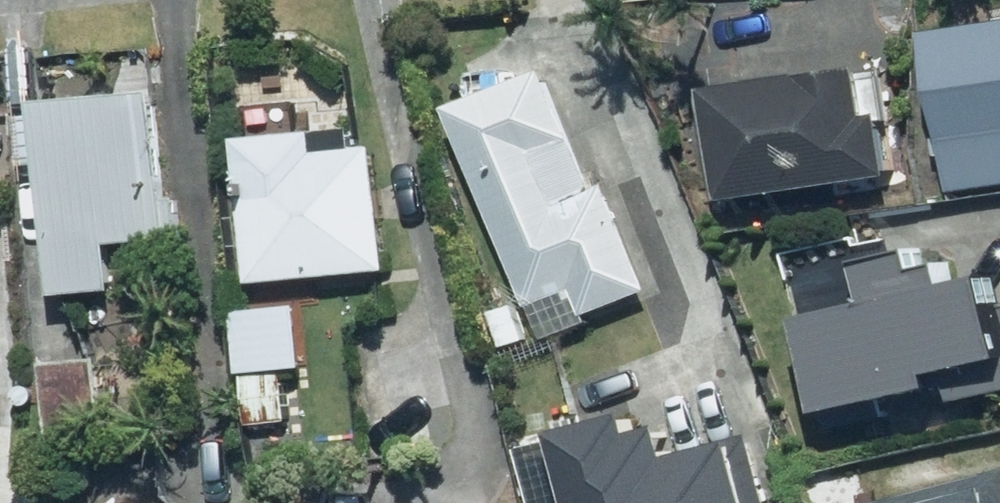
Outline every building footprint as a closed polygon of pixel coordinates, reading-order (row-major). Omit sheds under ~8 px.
[(939,18),(962,188),(999,183),(999,10),(939,18)] [(724,196),(922,175),(914,102),(885,105),(881,65),(712,82),(724,196)] [(610,183),(566,68),(466,106),(553,337),(603,318),(599,309),(662,285),(622,179),(610,183)] [(178,86),(52,91),(59,293),(126,291),(124,236),(184,234),(178,86)] [(329,130),(254,136),(265,283),(398,273),(388,150),(330,154),(329,130)] [(0,162),(0,401),(16,400),(5,245),(16,245),(10,161),(0,162)] [(886,299),(810,314),(838,454),(984,423),(980,403),(999,399),(999,275),(956,284),(947,240),(877,254),(886,299)] [(296,368),(256,370),(258,423),(298,421),(296,368)] [(573,433),(533,443),(548,502),(771,502),(756,442),(693,458),(684,424),(658,431),(650,401),(570,421),(573,433)]
